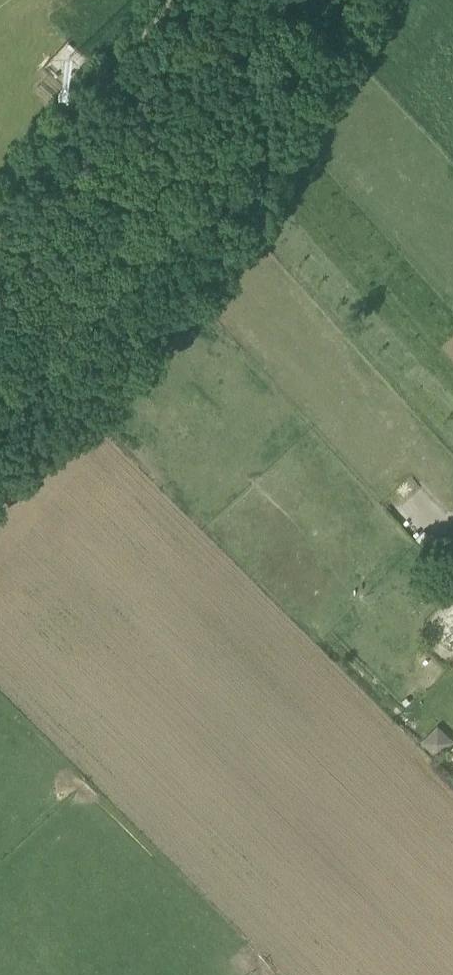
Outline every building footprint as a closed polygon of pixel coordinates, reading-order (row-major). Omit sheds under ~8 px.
[(424,530),(416,537),(424,546),(432,538),(424,530)] [(438,724),(421,739),(435,754),(452,739),(438,724)]
